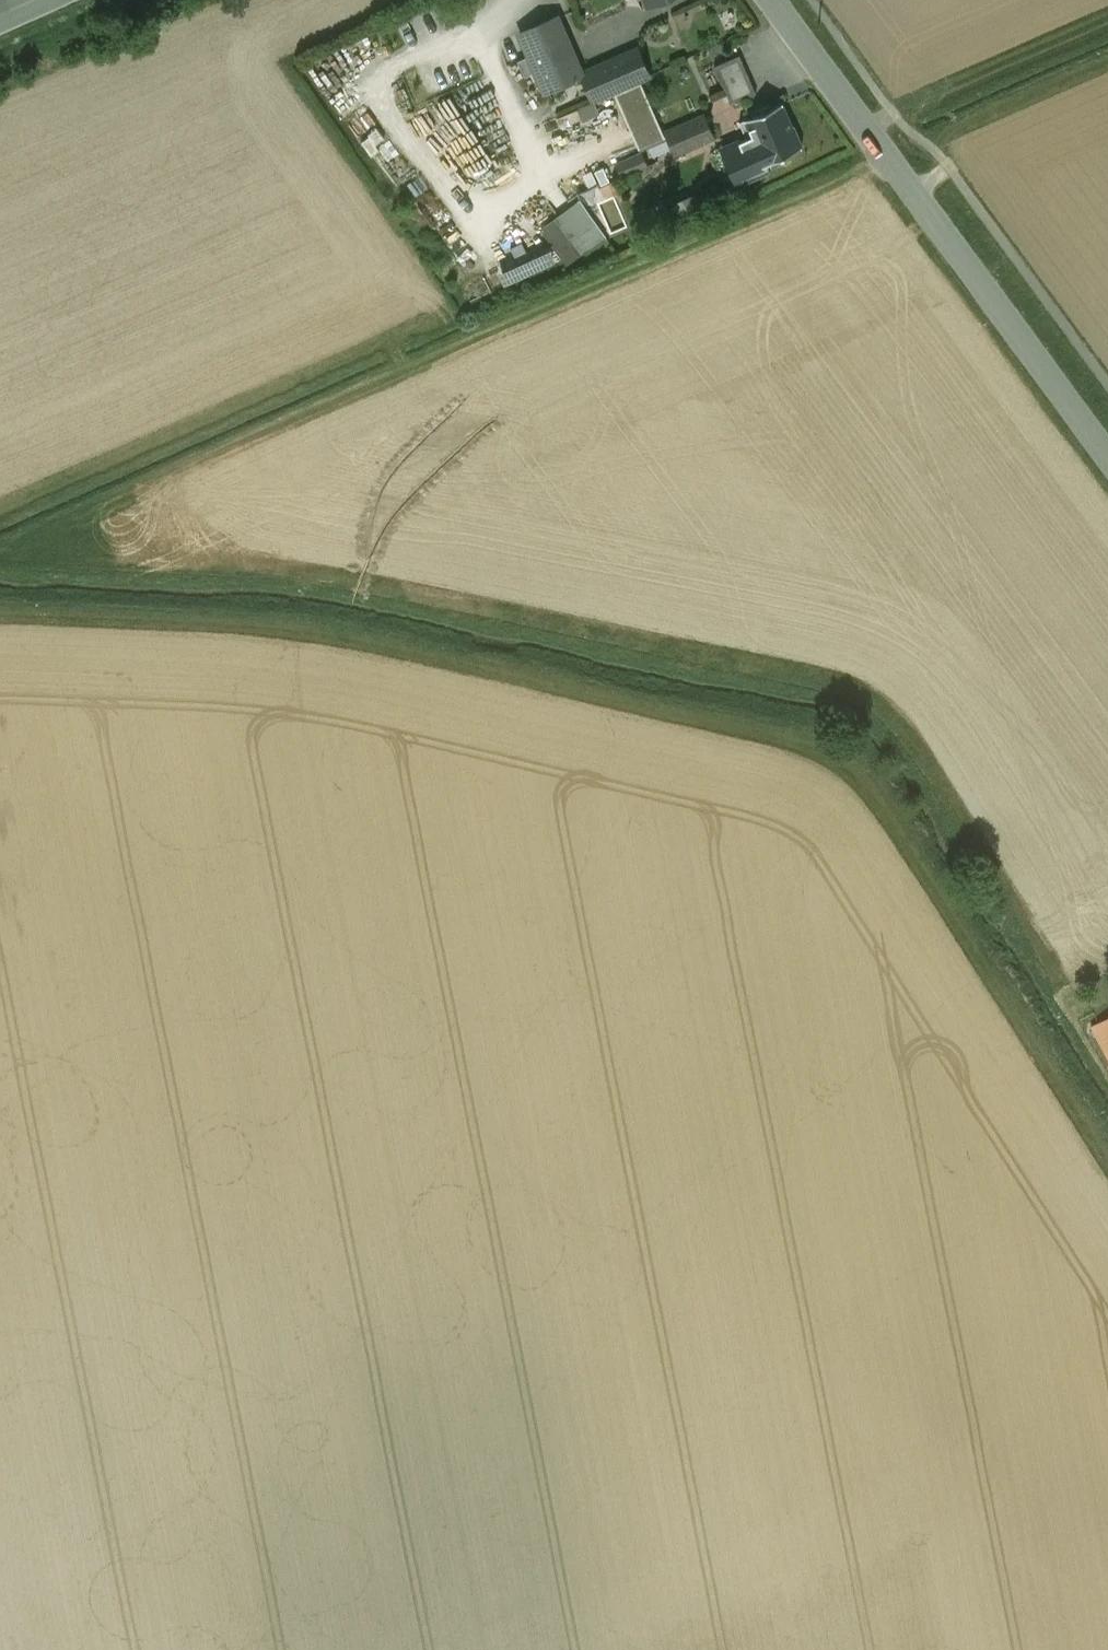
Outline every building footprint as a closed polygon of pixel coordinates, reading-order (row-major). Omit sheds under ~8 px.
[(430,5),(435,15),(448,8),(444,0),(440,0),(430,5)] [(558,17),(521,33),(547,91),(583,75),(582,73),(558,18),(559,18),(558,17)] [(638,49),(582,73),(583,75),(594,100),(597,98),(642,79),(650,75),(638,48),(638,49)] [(740,54),(714,65),(731,104),(756,93),(740,54)] [(642,79),(597,98),(614,137),(631,130),(640,151),(667,139),(665,133),(665,132),(642,79)] [(781,103),(739,121),(747,138),(759,166),(766,163),(801,148),(799,144),(801,143),(793,126),(792,127),(781,103)] [(665,132),(665,133),(667,139),(674,155),(714,137),(705,115),(665,132)] [(747,138),(722,149),(738,185),(770,171),(766,163),(759,166),(747,138)] [(614,180),(600,186),(605,199),(621,192),(615,180),(614,180)] [(581,201),(558,217),(583,252),(606,235),(590,212),(595,210),(593,204),(605,199),(600,186),(599,183),(577,193),(581,201)] [(696,195),(673,205),(678,218),(701,208),(696,195)] [(1092,1025),(1107,1057),(1107,1016),(1092,1025)]
